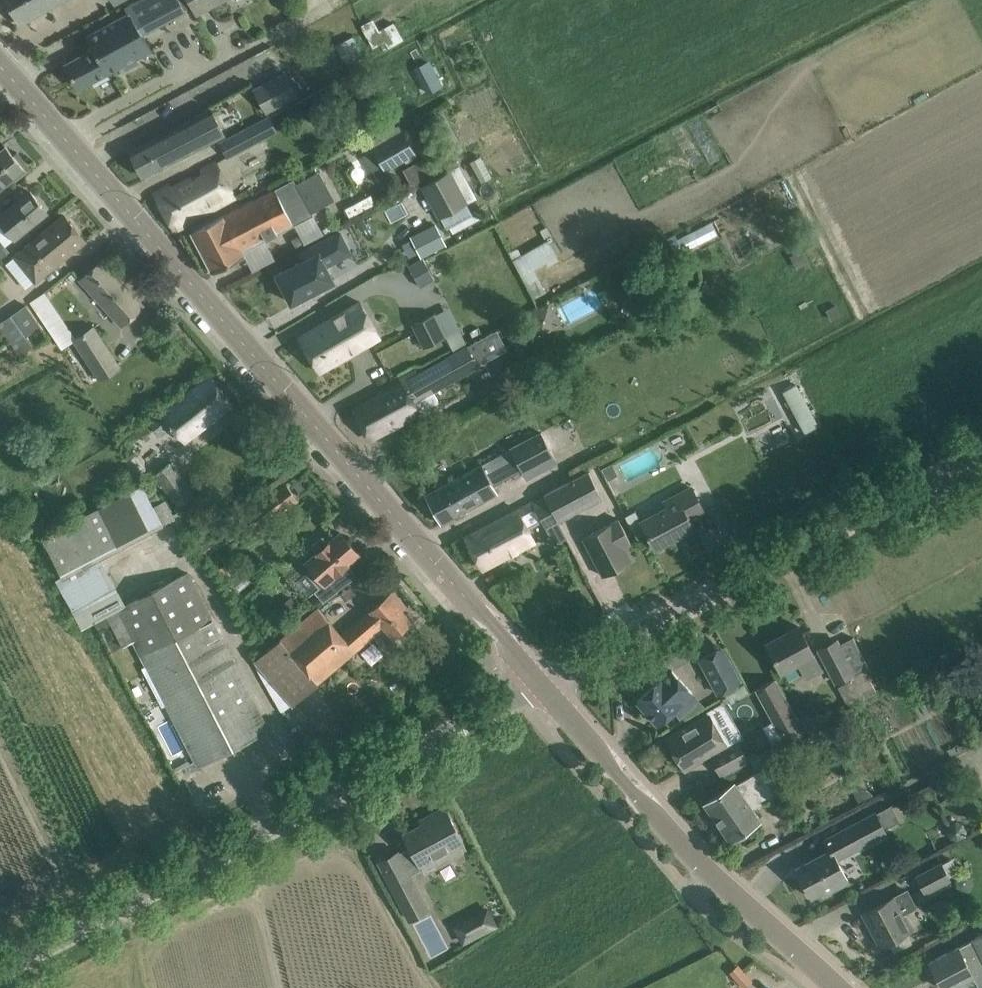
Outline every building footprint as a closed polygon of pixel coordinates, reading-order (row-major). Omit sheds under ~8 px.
[(20,24),(62,0),(6,0),(20,24)] [(115,68),(151,49),(138,25),(145,21),(149,30),(185,11),(179,0),(136,0),(125,6),(128,13),(95,31),(115,68)] [(197,13),(221,0),(189,0),(197,13)] [(115,68),(95,31),(87,35),(94,48),(65,63),(78,88),(115,68)] [(354,35),(337,45),(346,59),(363,49),(354,35)] [(428,62),(414,70),(427,93),(441,85),(428,62)] [(285,71),(253,89),(267,113),(299,96),(285,71)] [(198,147),(225,133),(213,110),(203,116),(204,117),(190,124),(188,120),(130,151),(143,176),(161,166),(198,147)] [(252,124),(219,141),(228,158),(261,141),(252,124)] [(385,171),(416,154),(402,130),(401,131),(397,125),(370,140),(374,146),(372,147),(373,148),(365,153),(377,173),(384,169),(385,171)] [(0,148),(0,187),(12,177),(15,180),(30,168),(16,151),(13,154),(5,144),(0,148)] [(480,156),(470,161),(481,181),(491,176),(480,156)] [(421,159),(402,169),(411,184),(429,174),(421,159)] [(174,230),(192,220),(233,197),(213,161),(154,193),(174,230)] [(461,166),(422,186),(438,217),(476,197),(461,166)] [(296,183),(294,178),(191,232),(212,273),(213,272),(242,257),(240,253),(312,216),(310,212),(324,204),(331,201),(316,173),(296,183)] [(46,212),(45,212),(46,211),(30,191),(0,215),(0,221),(14,238),(46,212)] [(38,278),(69,253),(84,240),(64,215),(7,261),(21,279),(32,270),(38,278)] [(709,222),(676,237),(683,252),(716,236),(709,222)] [(436,224),(412,237),(423,257),(446,245),(436,224)] [(520,249),(530,268),(566,250),(556,231),(520,249)] [(339,232),(299,253),(302,260),(276,274),(291,302),(334,280),(326,266),(350,253),(339,232)] [(0,246),(0,259),(10,251),(3,243),(0,246)] [(427,256),(412,262),(420,284),(435,279),(427,256)] [(125,321),(128,318),(143,305),(102,260),(84,276),(125,321)] [(77,338),(51,301),(44,291),(30,301),(62,348),(77,338)] [(319,372),(380,337),(361,300),(298,336),(319,372)] [(836,304),(825,309),(831,320),(842,314),(836,304)] [(5,332),(23,357),(50,337),(26,305),(0,323),(0,335),(5,332)] [(433,314),(412,324),(424,348),(445,337),(433,314)] [(119,367),(113,357),(94,328),(78,338),(102,377),(119,367)] [(459,330),(445,337),(453,353),(466,347),(467,346),(459,330)] [(419,412),(413,401),(500,353),(489,334),(467,346),(466,347),(453,353),(414,375),(412,371),(400,378),(402,382),(353,408),(370,439),(419,412)] [(187,439),(216,416),(232,404),(210,375),(150,421),(157,429),(165,423),(168,426),(174,422),(187,439)] [(796,383),(782,390),(804,432),(818,425),(796,383)] [(554,461),(552,458),(554,456),(540,431),(425,494),(441,523),(554,461)] [(155,473),(179,505),(193,495),(170,463),(155,473)] [(612,463),(601,468),(607,480),(618,475),(612,463)] [(544,494),(558,520),(602,497),(588,470),(544,494)] [(42,536),(64,577),(101,558),(165,525),(164,523),(173,518),(175,517),(173,514),(165,499),(161,501),(150,480),(42,536)] [(285,481),(245,511),(258,529),(299,499),(285,481)] [(703,510),(694,492),(689,483),(661,498),(665,504),(640,518),(655,548),(693,528),(688,518),(703,510)] [(545,527),(558,520),(544,494),(482,527),(464,536),(482,568),(535,540),(523,518),(536,510),(545,527)] [(175,517),(173,518),(183,532),(207,514),(193,495),(179,505),(175,507),(178,512),(173,514),(175,517)] [(583,537),(593,558),(603,576),(631,561),(624,547),(631,543),(618,519),(583,537)] [(318,553),(306,562),(312,569),(308,572),(320,586),(315,591),(324,601),(337,590),(328,580),(335,573),(344,567),(359,554),(340,532),(328,543),(323,537),(312,546),(318,553)] [(101,558),(64,577),(57,581),(81,627),(106,614),(125,605),(101,558)] [(223,576),(230,572),(225,564),(218,568),(223,576)] [(188,572),(125,605),(106,614),(123,646),(134,640),(198,765),(268,729),(188,572)] [(255,660),(292,703),(373,635),(386,651),(397,641),(394,637),(411,622),(401,610),(406,606),(392,590),(341,634),(318,607),(281,639),(280,638),(255,660)] [(293,620),(303,611),(292,596),(281,604),(293,620)] [(820,666),(808,643),(799,626),(766,643),(780,669),(797,660),(804,674),(820,666)] [(816,647),(833,680),(846,706),(875,691),(864,669),(869,666),(854,637),(841,644),(837,637),(816,647)] [(674,668),(690,659),(683,646),(667,655),(674,668)] [(740,681),(721,646),(700,657),(719,693),(740,681)] [(672,670),(660,681),(659,680),(637,700),(659,724),(672,712),(681,703),(680,703),(692,692),(672,670)] [(805,731),(798,719),(775,678),(755,689),(773,721),(785,742),(805,731)] [(747,760),(736,739),(727,745),(708,712),(685,726),(665,737),(685,771),(701,761),(700,760),(708,755),(721,776),(747,760)] [(773,721),(763,726),(775,748),(785,742),(773,721)] [(730,839),(762,817),(753,804),(785,787),(773,765),(738,783),(736,781),(705,803),(730,839)] [(467,850),(444,806),(428,815),(430,819),(404,833),(410,846),(398,852),(397,851),(379,861),(402,903),(419,894),(409,875),(422,868),(424,872),(467,850)] [(887,806),(875,812),(882,825),(894,819),(887,806)] [(827,892),(845,883),(848,881),(836,858),(886,832),(882,825),(875,812),(825,839),(830,849),(796,867),(811,896),(825,889),(827,892)] [(948,824),(946,831),(950,838),(957,840),(964,837),(967,829),(962,823),(955,821),(948,824)] [(925,892),(949,879),(941,863),(916,876),(925,892)] [(880,945),(898,936),(912,928),(895,896),(863,913),(880,945)] [(486,907),(473,913),(483,932),(495,926),(486,907)] [(930,961),(943,987),(947,987),(972,975),(965,961),(981,952),(981,953),(981,933),(974,937),(975,938),(958,947),(958,946),(947,952),(930,961)] [(730,971),(744,987),(752,981),(737,965),(730,971)]
